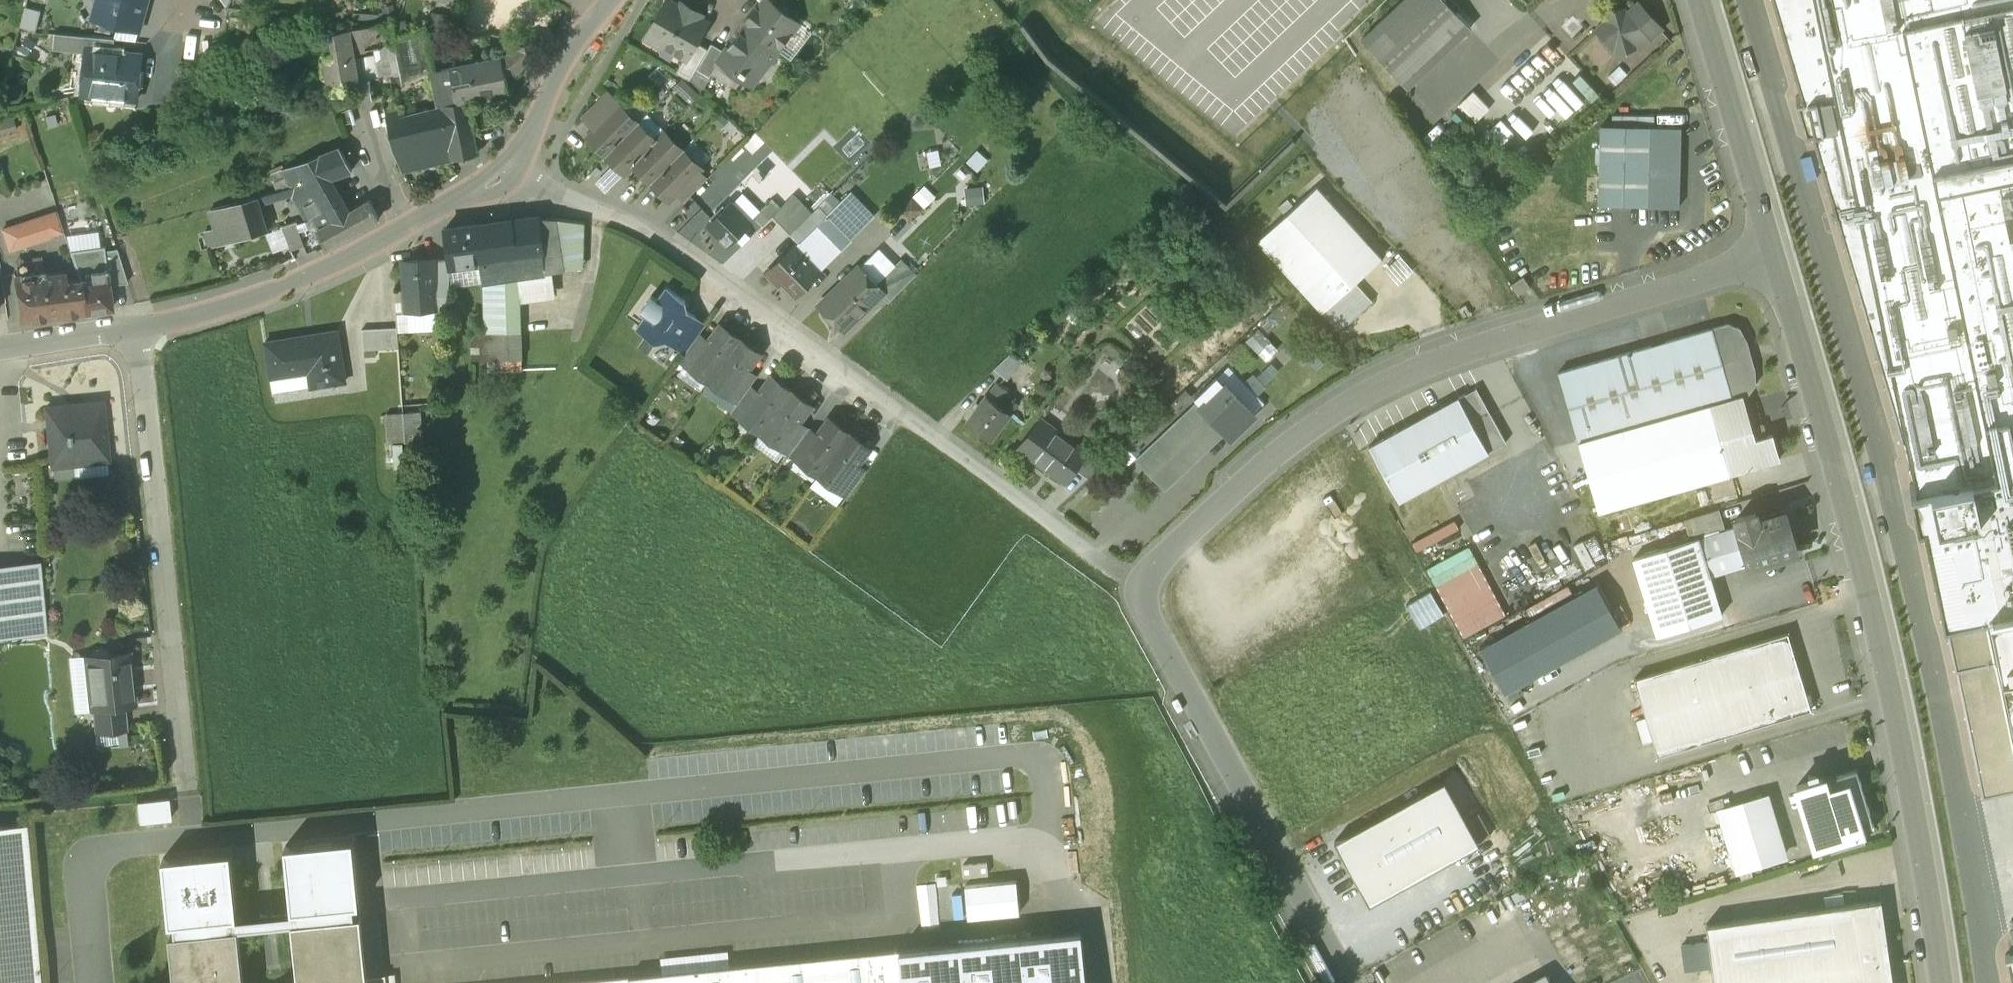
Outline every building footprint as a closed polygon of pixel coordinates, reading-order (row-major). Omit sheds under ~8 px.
[(95,17),(118,24),(118,23),(139,28),(143,16),(142,16),(146,0),(100,0),(95,17)] [(680,7),(669,0),(656,24),(653,23),(644,39),(660,48),(663,44),(684,56),(685,56),(694,40),(705,21),(699,17),(701,15),(682,4),(680,7)] [(770,0),(764,0),(762,2),(745,25),(778,51),(800,23),(790,15),(788,8),(783,4),(776,5),(771,1),(770,0)] [(1359,40),(1407,89),(1472,28),(1445,0),(1401,0),(1359,40)] [(1942,607),(1998,595),(2010,658),(2012,657),(2012,0),(1776,0),(1942,607)] [(1624,8),(1606,13),(1608,17),(1594,30),(1613,49),(1616,46),(1617,52),(1635,47),(1633,42),(1651,37),(1660,29),(1637,4),(1628,12),(1625,13),(1624,8)] [(393,20),(349,27),(353,52),(389,45),(397,44),(396,35),(393,20)] [(778,51),(745,25),(725,50),(718,60),(719,61),(736,74),(739,71),(754,82),(778,51)] [(349,27),(332,30),(335,54),(326,55),(330,84),(357,80),(357,78),(353,52),(349,27)] [(424,27),(396,35),(397,44),(400,56),(400,58),(399,59),(401,71),(408,70),(409,73),(414,72),(427,70),(433,68),(435,68),(428,37),(424,27)] [(115,38),(55,32),(54,47),(86,50),(86,48),(113,51),(115,38)] [(313,32),(305,33),(307,44),(315,43),(313,32)] [(532,43),(521,46),(514,39),(512,39),(513,40),(517,45),(529,58),(535,53),(532,43)] [(708,48),(694,40),(685,56),(684,56),(676,71),(690,80),(708,48)] [(708,48),(690,80),(701,91),(719,61),(718,60),(725,50),(711,43),(708,48)] [(397,44),(389,45),(391,58),(400,56),(397,44)] [(529,58),(517,45),(506,53),(518,67),(529,58)] [(113,51),(86,48),(86,50),(82,93),(137,99),(141,53),(113,51)] [(518,67),(506,53),(502,56),(505,71),(514,70),(518,67)] [(391,58),(384,59),(386,73),(401,71),(399,59),(400,58),(400,56),(391,58)] [(502,56),(450,66),(456,99),(464,98),(509,89),(505,71),(502,56)] [(450,66),(436,69),(435,68),(433,68),(436,77),(441,101),(441,102),(456,99),(450,66)] [(433,68),(427,70),(428,78),(436,77),(433,68)] [(386,73),(369,76),(371,95),(411,90),(410,79),(409,73),(408,70),(386,73)] [(369,76),(357,78),(357,80),(360,97),(371,95),(369,76)] [(699,93),(682,77),(672,87),(690,103),(699,93)] [(607,92),(588,111),(600,123),(618,104),(607,92)] [(456,99),(441,102),(442,107),(448,133),(454,158),(477,152),(476,148),(472,133),(468,112),(466,107),(464,98),(456,99)] [(600,123),(587,136),(606,155),(637,123),(637,122),(618,104),(600,123)] [(387,121),(394,145),(448,133),(442,107),(437,108),(406,116),(387,121)] [(385,114),(387,121),(406,116),(404,109),(385,114)] [(666,131),(647,112),(637,122),(637,123),(656,141),(665,132),(666,131)] [(17,127),(15,115),(0,119),(0,132),(17,127)] [(637,123),(606,155),(614,163),(624,173),(633,164),(656,141),(637,123)] [(1679,126),(1598,126),(1599,204),(1679,204),(1679,126)] [(656,141),(633,164),(651,182),(683,150),(665,132),(656,141)] [(448,133),(394,145),(404,171),(454,158),(448,133)] [(341,146),(285,167),(292,185),(303,182),(306,187),(353,170),(341,146)] [(683,150),(651,182),(670,200),(681,188),(698,171),(701,168),(683,150)] [(610,187),(624,173),(614,163),(601,177),(610,187)] [(698,171),(681,188),(689,196),(706,179),(698,171)] [(914,216),(945,187),(934,176),(904,205),(914,216)] [(351,209),(334,181),(307,190),(308,192),(297,197),(302,206),(306,203),(309,209),(299,214),(303,222),(328,208),(334,219),(351,209)] [(1381,258),(1317,186),(1257,240),(1322,311),(1355,282),(1381,258)] [(741,193),(732,202),(747,218),(756,209),(741,193)] [(811,212),(790,234),(786,238),(795,247),(819,271),(873,216),(849,193),(824,218),(814,209),(811,212)] [(258,195),(209,210),(214,229),(203,232),(208,249),(266,231),(269,230),(258,195)] [(794,195),(780,208),(781,209),(773,216),(790,234),(811,212),(794,195)] [(772,199),(755,216),(764,225),(773,216),(781,209),(780,208),(772,199)] [(334,219),(317,229),(323,240),(326,245),(378,217),(369,200),(351,209),(334,219)] [(732,202),(709,224),(728,244),(751,222),(747,218),(732,202)] [(287,237),(317,229),(334,219),(328,208),(303,222),(299,224),(297,220),(283,224),(283,225),(287,237)] [(57,211),(2,230),(9,250),(49,236),(64,232),(57,211)] [(538,216),(526,218),(529,238),(536,237),(537,242),(541,242),(543,261),(516,265),(518,276),(565,270),(556,217),(538,216)] [(588,230),(556,217),(565,270),(589,269),(588,230)] [(526,218),(511,220),(514,240),(529,238),(526,218)] [(511,220),(477,224),(481,261),(484,280),(518,276),(516,265),(514,240),(511,220)] [(477,224),(446,228),(450,257),(451,265),(481,261),(477,224)] [(287,237),(283,225),(269,230),(266,231),(274,250),(293,243),(296,249),(323,240),(317,229),(287,237)] [(64,232),(49,236),(52,246),(67,241),(64,232)] [(69,250),(80,278),(81,279),(91,278),(91,271),(106,269),(104,250),(104,247),(69,250)] [(795,247),(770,271),(794,296),(819,271),(795,247)] [(116,249),(104,250),(106,269),(108,285),(128,283),(116,249)] [(877,249),(859,266),(876,284),(894,266),(877,249)] [(450,257),(434,258),(438,296),(439,307),(426,308),(407,309),(405,291),(394,291),(397,328),(397,333),(445,331),(451,265),(450,257)] [(434,258),(408,261),(409,272),(404,273),(405,291),(407,309),(426,308),(425,297),(438,296),(434,258)] [(894,266),(876,284),(883,291),(882,291),(891,300),(916,275),(901,260),(894,266)] [(859,266),(819,305),(843,330),(882,291),(883,291),(876,284),(859,266)] [(43,269),(14,273),(20,319),(57,314),(52,273),(43,274),(43,269)] [(106,269),(91,271),(91,278),(81,279),(84,311),(111,307),(108,285),(106,269)] [(80,278),(63,280),(62,271),(52,273),(57,314),(84,311),(81,279),(80,278)] [(1521,274),(1510,281),(1517,292),(1528,285),(1521,274)] [(525,367),(518,276),(484,280),(492,339),(475,340),(479,373),(525,367)] [(1355,282),(1322,311),(1339,330),(1372,301),(1355,282)] [(685,300),(666,286),(656,300),(651,296),(641,310),(646,314),(637,328),(655,341),(666,340),(672,344),(693,315),(687,311),(685,300)] [(693,315),(672,344),(682,352),(685,353),(698,335),(706,324),(693,315)] [(1746,341),(1739,328),(1728,324),(1712,328),(1732,397),(1741,395),(1741,396),(1747,394),(1755,384),(1754,369),(1746,341)] [(708,342),(690,366),(710,381),(739,340),(720,326),(708,342)] [(397,333),(397,328),(361,331),(362,352),(398,349),(397,333)] [(1712,328),(1558,372),(1578,441),(1579,441),(1710,404),(1732,397),(1712,328)] [(338,329),(265,340),(271,376),(310,370),(312,385),(345,380),(338,329)] [(685,353),(681,359),(690,366),(708,342),(698,335),(685,353)] [(739,340),(710,381),(729,395),(747,370),(759,354),(739,340)] [(1014,350),(994,368),(1008,379),(1023,360),(1014,350)] [(310,370),(271,376),(273,391),(312,385),(310,370)] [(747,370),(729,395),(739,402),(749,387),(756,377),(747,370)] [(1254,415),(1217,376),(1217,377),(1194,398),(1196,401),(1225,429),(1224,430),(1231,438),(1254,415)] [(759,394),(742,418),(761,432),(791,391),(771,377),(759,394)] [(1008,391),(997,383),(987,395),(999,404),(1008,391)] [(739,402),(732,411),(742,418),(759,394),(749,387),(739,402)] [(1186,390),(1126,445),(1137,457),(1196,401),(1194,398),(1186,390)] [(791,391),(761,432),(780,446),(798,423),(810,406),(791,391)] [(987,395),(967,421),(992,440),(1012,414),(999,404),(987,395)] [(1741,396),(1741,395),(1732,397),(1710,404),(1730,473),(1779,459),(1772,434),(1753,439),(1741,396)] [(1459,397),(1369,446),(1399,500),(1488,451),(1459,397)] [(101,401),(45,407),(51,462),(107,456),(101,401)] [(1137,457),(1165,487),(1224,430),(1225,429),(1196,401),(1137,457)] [(1710,404),(1579,441),(1599,511),(1730,473),(1710,404)] [(404,412),(405,440),(424,439),(422,411),(404,412)] [(401,415),(387,416),(389,443),(403,442),(401,415)] [(817,437),(799,461),(819,475),(849,434),(830,419),(817,437)] [(1085,451),(1040,419),(1019,447),(1065,481),(1074,468),(1086,452),(1085,451)] [(807,430),(798,423),(780,446),(790,453),(807,430)] [(807,430),(790,453),(799,461),(817,437),(807,430)] [(849,434),(819,475),(838,489),(856,465),(868,448),(849,434)] [(1109,461),(1089,446),(1085,451),(1086,452),(1074,468),(1089,479),(1109,461)] [(107,456),(51,462),(53,480),(109,475),(107,456)] [(856,465),(838,489),(848,496),(865,472),(856,465)] [(1691,540),(1725,529),(1718,509),(1685,520),(1691,540)] [(1784,511),(1757,519),(1755,513),(1736,518),(1738,525),(1750,564),(1795,550),(1784,511)] [(1415,550),(1460,528),(1455,517),(1410,539),(1415,550)] [(1725,529),(1699,537),(1711,575),(1750,564),(1738,525),(1725,529)] [(1572,543),(1586,567),(1608,554),(1594,530),(1572,543)] [(1691,540),(1633,557),(1657,635),(1723,615),(1711,575),(1699,537),(1691,540)] [(39,567),(1,570),(8,640),(46,637),(39,567)] [(8,640),(1,570),(0,570),(0,641),(8,640)] [(1511,602),(1499,581),(1457,604),(1468,626),(1511,602)] [(1479,646),(1505,693),(1623,627),(1597,581),(1479,646)] [(1942,607),(1982,792),(2012,786),(2012,657),(2010,658),(1998,595),(1942,607)] [(1788,633),(1634,679),(1657,756),(1811,709),(1788,633)] [(104,647),(96,648),(92,654),(92,657),(86,657),(91,707),(93,707),(123,704),(134,703),(128,653),(110,655),(110,652),(104,647)] [(123,704),(93,707),(96,731),(125,728),(123,704)] [(1857,768),(1796,786),(1814,846),(1827,842),(1862,832),(1875,828),(1857,768)] [(1369,904),(1478,845),(1443,781),(1334,841),(1369,904)] [(1765,796),(1721,809),(1739,869),(1783,855),(1765,796)] [(167,798),(137,801),(139,822),(170,819),(167,798)] [(26,824),(0,826),(0,982),(40,982),(26,824)] [(1862,832),(1827,842),(1831,853),(1865,843),(1862,832)] [(285,849),(293,922),(359,915),(351,842),(285,849)] [(162,858),(170,934),(237,927),(229,851),(162,858)] [(980,863),(962,865),(963,876),(981,874),(987,874),(986,862),(980,863)] [(961,881),(920,884),(922,920),(963,918),(961,881)] [(1015,883),(965,888),(968,916),(1018,911),(1015,883)] [(1706,925),(1714,982),(1893,982),(1881,900),(1706,925)] [(293,922),(299,982),(366,982),(366,976),(359,915),(293,922)] [(170,934),(175,982),(243,982),(237,927),(170,934)] [(903,982),(1085,982),(1080,932),(900,950),(903,982)] [(869,953),(872,982),(903,982),(900,950),(869,953)] [(565,982),(872,982),(869,953),(565,982)] [(366,976),(366,982),(386,982),(385,974),(366,976)] [(1531,982),(1553,982),(1548,974),(1531,982)]
